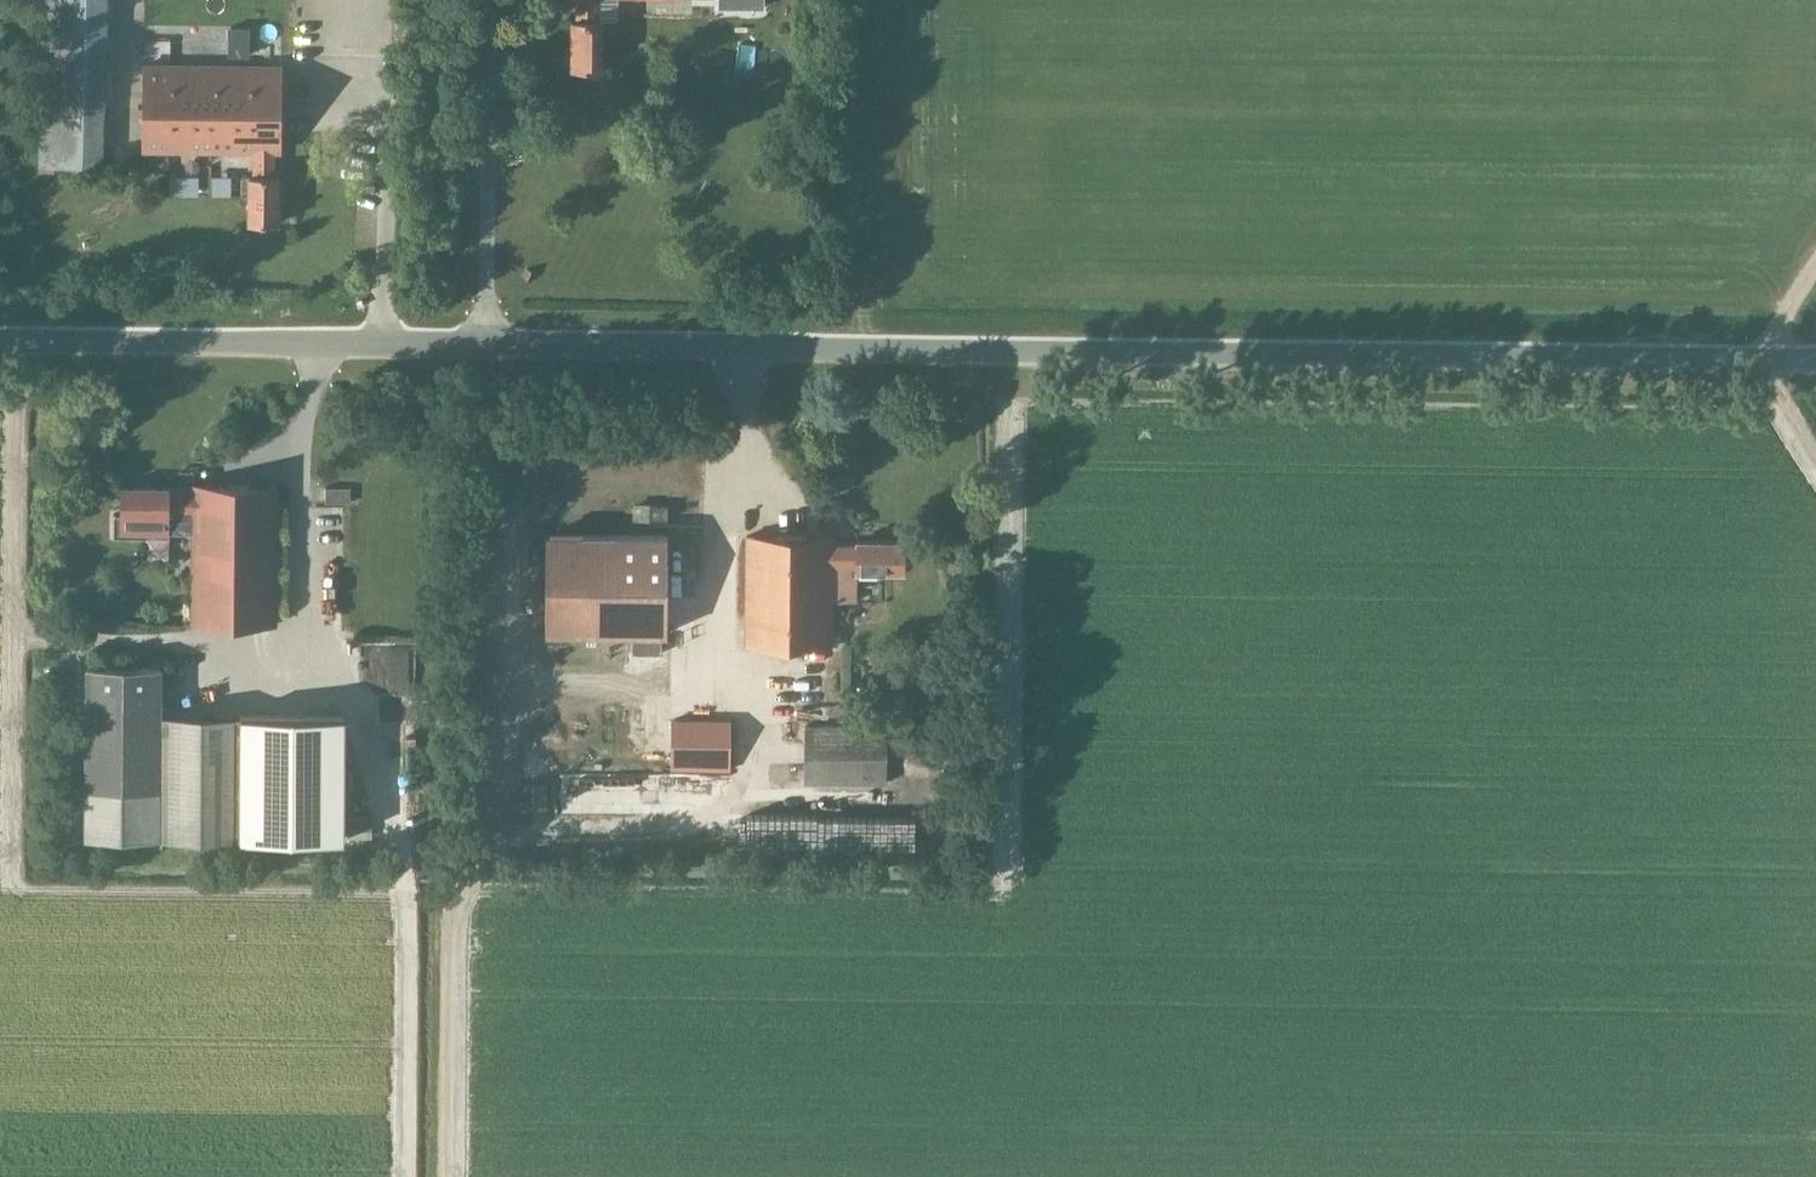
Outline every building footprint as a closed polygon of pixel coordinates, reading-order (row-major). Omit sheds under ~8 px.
[(576,19),(572,19),(572,67),(602,67),(602,40),(609,40),(609,20),(598,20),(598,0),(576,0),(576,19)] [(248,194),(248,221),(278,221),(279,174),(274,174),(275,150),(280,150),(281,65),(143,64),(143,149),(253,149),(253,174),(241,174),(241,194),(248,194)] [(168,485),(120,485),(120,512),(113,512),(113,535),(144,535),(144,523),(166,523),(166,530),(192,530),(191,622),(275,623),(276,485),(192,484),(192,490),(168,490),(168,485)] [(351,502),(351,487),(324,487),(324,502),(351,502)] [(545,533),(544,630),(666,632),(667,534),(545,533)] [(903,570),(903,540),(856,539),(856,544),(831,543),(832,536),(745,535),(744,643),(830,644),(831,565),(855,566),(855,569),(903,570)] [(689,574),(691,553),(679,552),(677,573),(689,574)] [(801,668),(800,653),(778,654),(779,669),(801,668)] [(160,665),(86,664),(84,835),(239,837),(240,715),(160,714),(160,665)] [(363,706),(392,704),(391,682),(361,685),(363,706)] [(343,716),(240,715),(239,837),(342,838),(343,716)] [(730,771),(730,719),(670,719),(670,770),(730,771)] [(886,783),(886,724),(803,724),(803,783),(886,783)] [(542,795),(541,773),(526,774),(527,795),(542,795)]
